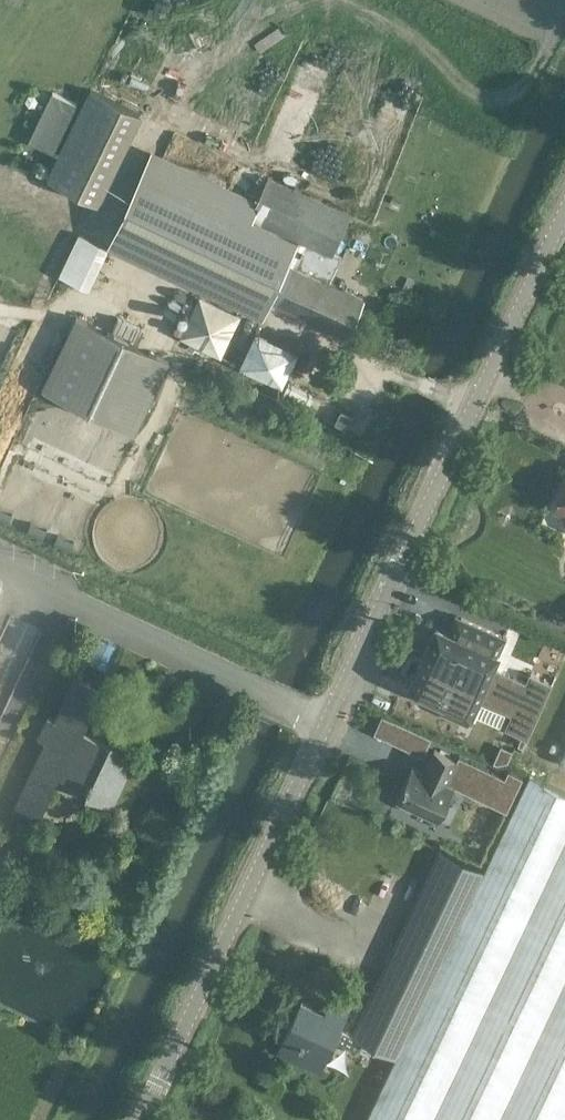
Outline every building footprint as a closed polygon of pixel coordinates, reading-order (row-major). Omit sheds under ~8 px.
[(139,112),(91,89),(45,178),(96,202),(139,112)] [(56,155),(79,105),(78,105),(52,92),(29,141),(56,155)] [(269,177),(256,204),(151,156),(117,228),(270,300),(271,298),(277,301),(276,302),(347,335),(363,298),(322,278),(325,271),(350,214),(269,177)] [(59,274),(87,287),(114,231),(86,218),(59,274)] [(201,291),(183,333),(225,351),(243,309),(201,291)] [(136,432),(170,359),(77,316),(43,389),(136,432)] [(258,327),(242,363),(285,381),(301,346),(258,327)] [(557,507),(564,511),(564,489),(557,507)] [(437,626),(423,656),(540,709),(553,682),(531,673),(527,682),(492,667),(505,637),(462,617),(454,633),(437,626)] [(423,656),(409,687),(433,698),(445,704),(441,711),(467,723),(478,698),(513,713),(507,727),(528,737),(540,709),(423,656)] [(103,689),(76,677),(55,721),(48,718),(38,739),(46,742),(14,809),(38,820),(63,767),(90,779),(84,793),(112,806),(127,774),(123,772),(133,750),(120,744),(117,750),(110,746),(111,743),(84,730),(103,689)] [(424,771),(412,765),(397,798),(400,800),(402,804),(409,808),(414,806),(439,818),(447,800),(452,799),(455,792),(454,787),(454,785),(447,782),(458,760),(435,749),(424,771)] [(407,921),(451,942),(396,1056),(366,1119),(564,1119),(564,791),(530,774),(484,870),(441,849),(407,921)] [(382,1049),(396,1056),(451,942),(407,921),(353,1034),(339,1028),(348,1009),(331,1001),(324,1016),(317,1013),(319,1010),(302,1002),(279,1050),(310,1065),(320,1069),(328,1052),(334,1039),(356,1050),(361,1039),(382,1049)]
